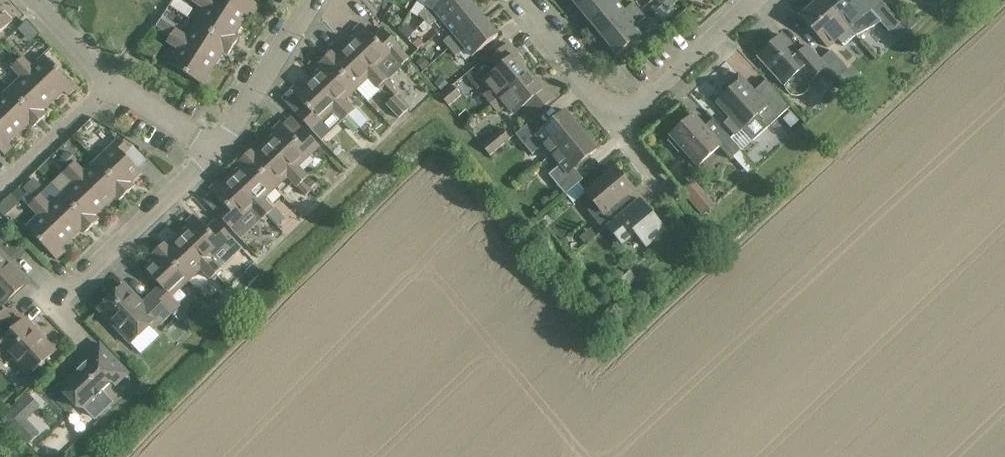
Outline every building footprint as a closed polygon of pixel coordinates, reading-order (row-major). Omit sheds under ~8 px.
[(233,47),(239,39),(235,36),(242,24),(205,0),(194,0),(193,2),(205,9),(196,23),(233,47)] [(250,12),(254,15),(260,6),(250,0),(205,0),(242,24),(250,12)] [(426,6),(419,16),(425,21),(443,0),(419,0),(418,1),(426,6)] [(473,5),(469,0),(443,0),(425,21),(431,26),(440,19),(446,26),(473,5)] [(578,9),(589,0),(571,0),(578,9)] [(592,24),(618,3),(615,0),(589,0),(578,9),(592,24)] [(671,9),(681,1),(680,0),(663,0),(671,9)] [(823,0),(821,0),(801,18),(828,48),(837,39),(844,47),(855,36),(852,32),(823,0)] [(873,13),(861,0),(823,0),(852,32),(875,21),(877,19),(890,33),(901,24),(900,23),(883,4),(873,13)] [(618,3),(592,24),(605,40),(640,11),(634,3),(624,11),(618,3)] [(186,5),(181,13),(188,17),(193,9),(186,5)] [(485,20),(473,5),(446,26),(453,34),(443,42),(450,49),(485,20)] [(605,40),(618,56),(644,34),(637,26),(646,18),(640,11),(605,40)] [(12,21),(5,14),(2,17),(0,15),(0,33),(12,21)] [(908,15),(900,23),(901,24),(909,32),(917,25),(908,15)] [(161,19),(156,26),(157,27),(171,36),(175,29),(176,28),(162,19),(161,19)] [(27,20),(18,29),(27,39),(36,30),(27,20)] [(472,57),(498,36),(485,20),(450,49),(456,57),(465,49),(472,57)] [(216,65),(224,53),(228,55),(233,47),(196,23),(187,37),(175,29),(171,36),(216,65)] [(357,35),(347,45),(383,83),(389,78),(380,68),(391,57),(401,67),(409,59),(399,50),(401,48),(383,30),(375,38),(361,24),(354,31),(357,35)] [(406,25),(399,32),(408,40),(415,33),(406,25)] [(216,65),(171,36),(167,42),(179,50),(169,64),(207,88),(213,79),(209,77),(216,65)] [(820,60),(808,47),(799,55),(782,36),(759,56),(785,85),(786,91),(791,96),(798,97),(804,95),(809,90),(809,83),(826,67),(820,60)] [(489,92),(484,96),(491,105),(496,100),(500,97),(529,73),(521,64),(524,62),(509,44),(490,60),(498,70),(486,80),(493,89),(489,92)] [(145,45),(139,54),(148,59),(154,51),(145,45)] [(347,45),(329,61),(357,90),(369,79),(378,89),(383,83),(347,45)] [(831,51),(820,60),(826,67),(838,80),(849,70),(831,51)] [(431,63),(424,55),(417,60),(424,69),(431,63)] [(54,101),(64,92),(68,95),(75,88),(45,56),(32,67),(23,57),(18,63),(54,101)] [(329,61),(312,78),(348,116),(354,111),(345,101),(357,90),(329,61)] [(18,63),(12,68),(21,78),(9,89),(40,122),(47,115),(44,111),(54,101),(18,63)] [(496,100),(491,105),(498,113),(503,108),(507,106),(514,114),(526,104),(534,114),(554,98),(539,80),(536,83),(529,73),(500,97),(496,100)] [(450,83),(443,75),(435,83),(442,90),(450,83)] [(729,92),(717,103),(731,118),(724,125),(736,137),(744,130),(755,141),(783,115),(790,108),(791,107),(780,95),(767,81),(766,81),(770,86),(758,96),(739,75),(725,87),(729,92)] [(348,116),(312,78),(301,87),(298,84),(291,91),(304,105),(295,113),(313,132),(334,112),(343,122),(348,116)] [(461,96),(453,86),(440,97),(449,106),(461,96)] [(0,98),(0,115),(19,135),(30,125),(33,128),(40,122),(9,89),(0,98)] [(408,110),(395,96),(387,105),(399,118),(408,110)] [(354,111),(348,116),(359,128),(366,122),(355,110),(354,111)] [(544,145),(553,155),(581,131),(566,112),(543,131),(534,120),(516,135),(532,155),(544,145)] [(790,112),(782,119),(790,128),(798,121),(790,112)] [(5,155),(12,148),(9,144),(19,135),(0,115),(0,150),(5,155)] [(348,116),(343,122),(354,133),(359,128),(348,116)] [(672,137),(668,141),(679,153),(683,150),(698,166),(720,147),(731,159),(741,150),(726,134),(716,122),(707,130),(704,127),(694,116),(671,136),(672,137)] [(90,121),(84,127),(87,131),(93,125),(90,121)] [(266,143),(303,182),(308,177),(299,167),(320,147),(303,129),(294,137),(281,122),(273,130),(277,133),(266,143)] [(490,156),(510,139),(502,129),(482,146),(490,156)] [(597,150),(581,131),(553,155),(561,165),(549,175),(566,195),(579,183),(583,180),(574,169),(597,150)] [(97,161),(127,193),(134,187),(131,183),(142,173),(124,155),(130,150),(120,139),(97,161)] [(297,187),(303,182),(266,143),(249,160),(276,189),(288,177),(297,187)] [(69,153),(62,159),(70,168),(75,162),(76,161),(69,153)] [(62,159),(56,164),(64,173),(70,168),(62,159)] [(249,160),(231,176),(268,215),(273,210),(264,200),(276,189),(249,160)] [(97,161),(84,172),(75,162),(70,168),(106,207),(117,197),(120,200),(127,193),(97,161)] [(61,194),(92,227),(99,220),(96,216),(106,207),(70,168),(64,173),(73,183),(61,194)] [(607,228),(636,204),(628,195),(633,190),(615,169),(587,192),(586,193),(596,205),(588,211),(604,230),(607,228)] [(262,220),(268,215),(231,176),(221,186),(218,182),(210,189),(224,203),(215,212),(232,230),(253,210),(262,220)] [(308,177),(303,182),(311,191),(316,185),(308,177)] [(32,178),(23,187),(31,195),(40,186),(32,178)] [(693,178),(685,186),(704,209),(713,202),(693,178)] [(303,182),(297,187),(305,196),(311,191),(303,182)] [(579,183),(566,195),(573,204),(586,193),(587,192),(579,183)] [(18,188),(10,196),(12,197),(17,203),(25,195),(18,188)] [(61,194),(50,205),(40,195),(34,201),(71,240),(82,230),(85,233),(92,227),(61,194)] [(641,200),(636,204),(607,228),(622,245),(635,234),(646,248),(667,230),(641,200)] [(34,201),(29,206),(38,216),(26,228),(57,260),(64,253),(61,249),(71,240),(34,201)] [(273,210),(268,215),(277,225),(284,218),(275,208),(273,210)] [(179,236),(216,274),(222,269),(212,259),(234,239),(216,221),(208,229),(194,215),(187,222),(190,226),(179,236)] [(211,280),(216,274),(179,236),(169,245),(166,242),(159,248),(189,281),(201,270),(211,280)] [(161,286),(153,294),(172,314),(181,306),(179,304),(187,297),(180,289),(189,281),(159,248),(152,255),(155,259),(144,269),(161,286)] [(10,317),(1,307),(27,282),(0,253),(0,301),(0,302),(0,327),(10,317)] [(631,272),(619,281),(625,288),(637,278),(631,272)] [(161,325),(172,314),(153,294),(142,304),(125,285),(98,309),(131,344),(157,320),(161,325)] [(0,343),(0,345),(6,351),(29,376),(56,351),(25,319),(8,336),(0,343)] [(102,391),(112,382),(116,385),(128,374),(100,345),(88,356),(92,360),(64,387),(68,391),(65,394),(77,406),(80,404),(84,408),(85,408),(95,420),(113,403),(102,391)] [(27,395),(4,419),(15,430),(39,407),(27,395)]
